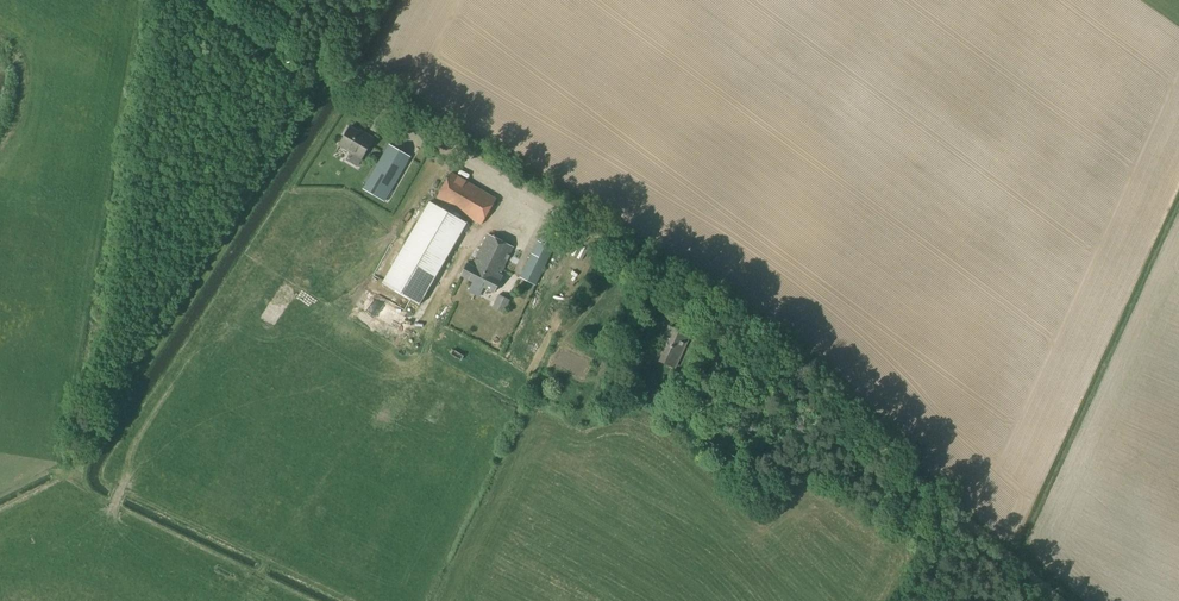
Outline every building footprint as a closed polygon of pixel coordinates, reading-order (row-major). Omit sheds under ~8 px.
[(364,136),(350,127),(339,146),(350,152),(345,161),(356,167),(361,159),(373,139),(365,134),(364,136)] [(409,158),(388,146),(363,189),(384,201),(409,158)] [(451,173),(436,199),(451,208),(481,225),(496,200),(451,173)] [(439,228),(421,217),(409,238),(373,300),(410,321),(458,239),(439,228)] [(553,249),(558,238),(543,231),(537,242),(553,249)] [(500,275),(513,247),(488,234),(472,266),(467,264),(461,276),(494,293),(502,277),(500,275)] [(531,255),(520,278),(535,286),(546,262),(531,255)] [(503,314),(510,300),(498,295),(492,308),(503,314)] [(675,368),(678,361),(689,336),(668,327),(657,352),(654,358),(675,368)]
